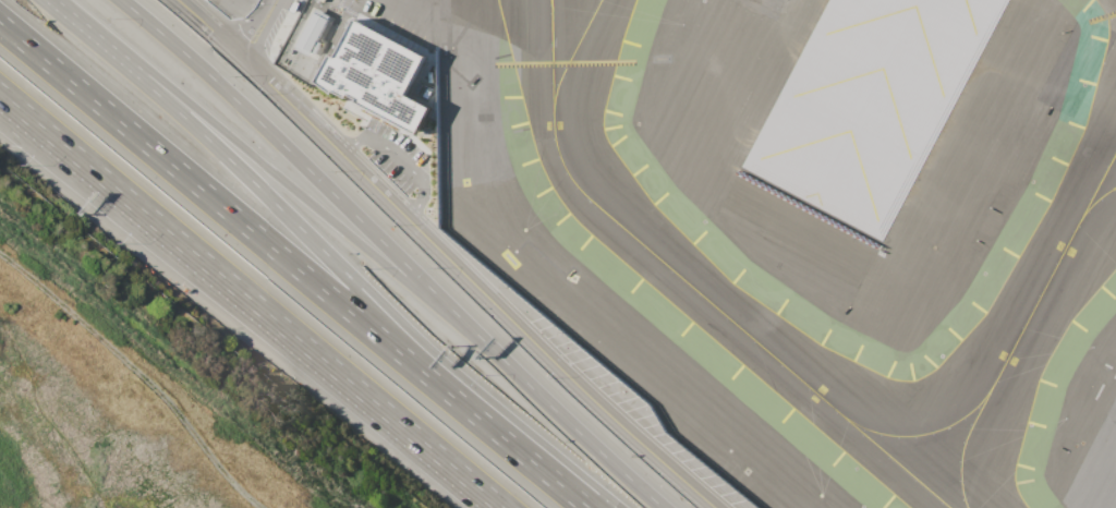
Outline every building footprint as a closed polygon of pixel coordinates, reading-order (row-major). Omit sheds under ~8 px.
[(288,9),(293,12),(299,2),(294,0),(292,0),(288,9)] [(314,8),(292,48),(307,56),(310,51),(313,53),(318,41),(315,40),(328,15),(314,8)] [(353,17),(425,56),(404,94),(428,106),(424,116),(416,132),(355,100),(356,97),(348,93),(345,96),(332,88),(330,92),(314,80),(329,53),(335,56),(353,17)]
